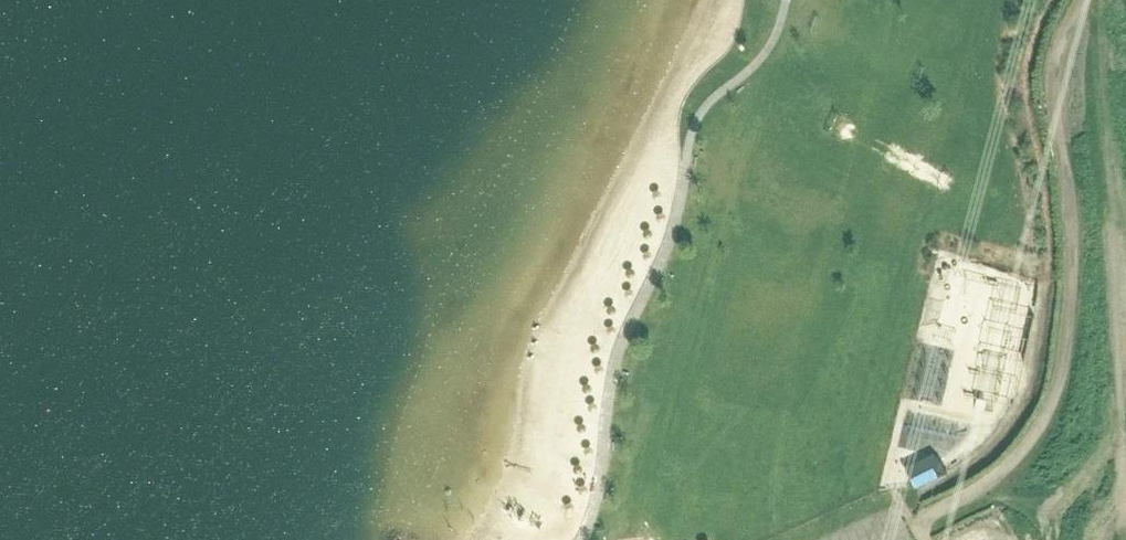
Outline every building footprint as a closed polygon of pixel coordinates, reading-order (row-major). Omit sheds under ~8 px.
[(929,470),(912,478),(913,481),(916,487),(940,477),(935,467),(929,470)]
